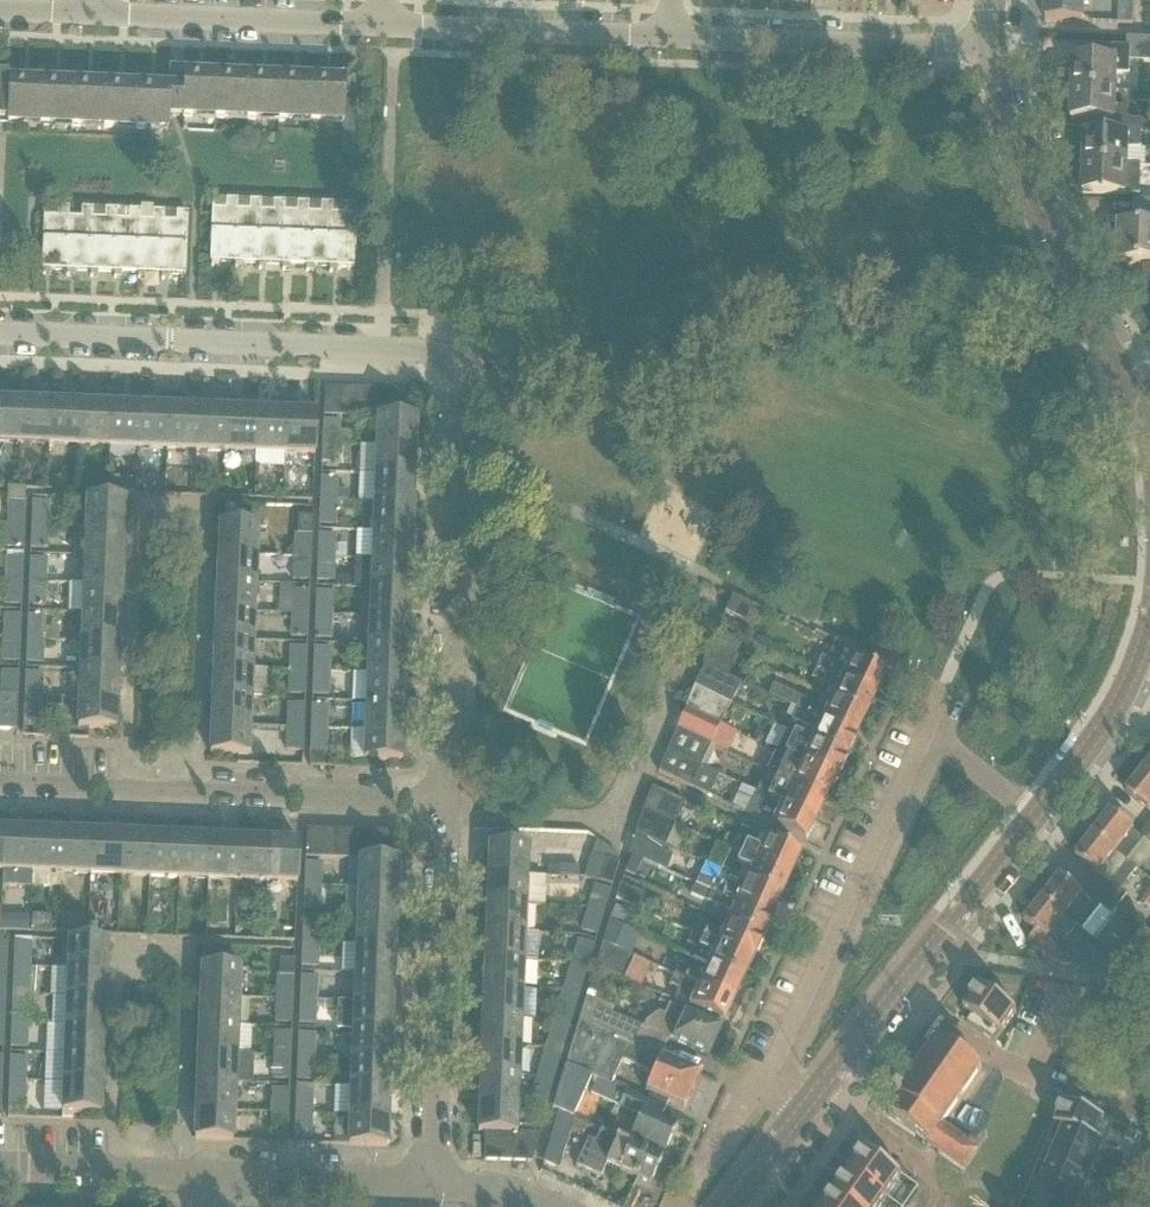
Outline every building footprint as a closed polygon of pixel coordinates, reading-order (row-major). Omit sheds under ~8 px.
[(1046,20),(1085,21),(1085,4),(1090,5),(1090,0),(1046,0),(1046,20)] [(1118,23),(1118,24),(1132,24),(1133,1),(1119,1),(1118,23)] [(1072,59),(1071,89),(1114,90),(1115,74),(1129,75),(1129,61),(1130,47),(1088,46),(1087,60),(1072,59)] [(185,82),(183,118),(215,119),(217,74),(200,74),(200,68),(185,68),(185,82)] [(217,74),(215,119),(247,121),(248,76),(231,75),(232,69),(217,69),(217,74)] [(248,76),(247,121),(278,122),(280,77),(263,76),(263,71),(249,70),(248,76)] [(280,77),(278,122),(310,123),(311,78),(294,77),(294,72),(280,71),(280,77)] [(311,78),(310,123),(342,124),(341,156),(356,157),(357,102),(343,102),(344,93),(344,76),(344,74),(343,74),(343,79),(326,79),(326,73),(312,73),(311,78)] [(7,121),(7,125),(40,126),(42,82),(24,81),(25,75),(9,75),(0,74),(0,120),(7,121)] [(42,82),(40,126),(42,126),(72,128),(74,83),(56,82),(56,76),(44,76),(42,76),(42,82)] [(74,83),(72,128),(73,128),(103,129),(105,84),(88,83),(88,78),(75,77),(74,77),(74,83)] [(105,84),(103,129),(105,129),(135,130),(137,85),(120,85),(120,79),(107,79),(105,78),(105,84)] [(137,85),(135,130),(137,130),(168,132),(169,117),(170,87),(169,87),(151,86),(152,80),(139,80),(137,80),(137,85)] [(170,87),(169,117),(175,118),(183,118),(185,82),(177,81),(170,81),(169,81),(169,87),(170,87)] [(1071,119),(1099,119),(1127,120),(1127,108),(1114,107),(1114,90),(1071,89),(1071,119)] [(1084,133),(1084,163),(1126,164),(1126,148),(1140,149),(1141,121),(1127,120),(1099,119),(1099,134),(1084,133)] [(1141,134),(1149,134),(1149,122),(1141,121),(1141,134)] [(1126,164),(1084,163),(1083,193),(1139,194),(1139,181),(1126,181),(1126,164)] [(210,238),(209,262),(211,262),(211,267),(218,267),(218,262),(234,263),(235,263),(237,211),(237,199),(226,199),(213,199),(212,199),(211,210),(210,238)] [(235,263),(234,268),(242,268),(242,263),(258,264),(261,211),(261,200),(260,200),(249,200),(249,211),(237,211),(235,263)] [(1118,262),(1140,262),(1140,261),(1149,261),(1149,200),(1133,200),(1133,201),(1138,201),(1138,210),(1137,225),(1132,225),(1119,225),(1118,262)] [(258,264),(258,269),(266,269),(266,264),(282,265),(284,212),(285,201),(283,201),(273,201),(273,212),(261,211),(258,264)] [(282,265),(282,270),(289,270),(289,265),(306,266),(308,213),(309,202),(306,202),(297,202),(296,213),(284,212),(282,265)] [(306,266),(306,271),(313,271),(313,266),(329,267),(332,214),(332,203),(330,203),(321,203),(320,214),(308,213),(306,266)] [(329,267),(329,272),(337,272),(337,267),(353,268),(356,210),(356,204),(345,204),(344,210),(344,215),(332,214),(329,267)] [(43,246),(42,270),(44,270),(43,275),(51,275),(51,270),(66,271),(67,271),(70,218),(70,210),(70,208),(69,208),(59,207),(59,210),(58,218),(45,217),(46,210),(46,207),(44,207),(44,210),(43,246)] [(67,271),(67,276),(75,276),(75,271),(90,272),(91,272),(94,219),(94,210),(94,209),(92,209),(82,208),(82,210),(82,219),(70,218),(67,271)] [(91,272),(91,277),(98,277),(99,272),(113,273),(115,273),(117,220),(118,210),(118,209),(116,209),(106,209),(106,210),(106,219),(94,219),(91,272)] [(115,273),(115,278),(122,278),(122,273),(137,274),(139,274),(141,221),(141,210),(140,210),(130,210),(130,220),(117,220),(115,273)] [(139,274),(138,279),(146,279),(146,274),(161,275),(162,275),(164,221),(165,211),(153,211),(153,221),(141,221),(139,274)] [(162,275),(162,280),(170,280),(170,275),(186,276),(187,252),(189,212),(178,212),(177,222),(164,221),(162,275)] [(323,415),(338,416),(339,387),(325,386),(323,415)] [(20,443),(22,402),(3,401),(4,387),(0,387),(0,442),(20,443)] [(338,416),(352,416),(353,388),(339,387),(338,416)] [(22,402),(20,443),(49,444),(52,389),(41,388),(40,403),(22,402)] [(352,416),(367,417),(368,388),(353,388),(352,416)] [(367,417),(377,417),(377,416),(381,417),(382,389),(368,388),(367,417)] [(52,389),(49,444),(79,445),(80,404),(62,403),(62,389),(52,389)] [(382,389),(381,417),(396,417),(397,389),(382,389)] [(396,417),(410,418),(411,390),(397,389),(396,417)] [(80,404),(79,445),(108,446),(110,391),(100,391),(99,405),(80,404)] [(110,391),(108,446),(138,447),(139,406),(121,406),(121,391),(110,391)] [(139,406),(138,447),(167,449),(169,393),(158,393),(158,407),(139,406)] [(169,393),(167,449),(196,450),(198,409),(179,408),(180,394),(169,393)] [(198,409),(196,450),(225,451),(228,396),(217,395),(216,409),(198,409)] [(228,396),(225,451),(255,452),(256,411),(238,410),(238,396),(228,396)] [(256,411),(255,452),(284,453),(287,398),(276,398),(275,412),(256,411)] [(287,398),(284,453),(315,454),(317,413),(297,413),(297,399),(287,398)] [(377,417),(376,445),(415,446),(416,418),(410,418),(396,417),(381,417),(377,416),(377,417)] [(323,422),(322,445),(338,445),(339,422),(323,422)] [(322,445),(321,468),(337,468),(338,445),(322,445)] [(376,445),(375,474),(414,475),(415,446),(376,445)] [(375,474),(374,502),(413,504),(414,475),(375,474)] [(321,479),(320,502),(336,502),(337,479),(321,479)] [(106,480),(105,492),(134,494),(134,492),(135,481),(111,480),(106,480)] [(7,488),(6,502),(9,502),(8,525),(24,526),(25,503),(26,489),(7,488)] [(87,498),(86,526),(124,528),(125,500),(87,498)] [(320,502),(319,525),(335,525),(336,502),(320,502)] [(374,502),(373,530),(411,532),(413,504),(374,502)] [(32,503),(31,526),(48,527),(48,504),(32,503)] [(297,517),(296,535),(311,535),(312,517),(297,517)] [(219,524),(218,554),(256,555),(257,526),(219,524)] [(8,525),(7,548),(23,549),(24,526),(8,525)] [(31,526),(30,549),(47,550),(48,527),(31,526)] [(86,526),(85,555),(123,557),(124,528),(86,526)] [(373,530),(371,559),(410,561),(411,532),(373,530)] [(295,535),(294,558),(310,558),(311,535),(296,535),(295,535)] [(318,536),(317,559),(334,559),(334,536),(318,536)] [(218,554),(217,582),(255,584),(256,555),(218,554)] [(85,555),(83,584),(122,586),(123,557),(85,555)] [(294,558),(293,581),(309,581),(310,558),(294,558)] [(7,559),(6,582),(22,583),(23,560),(7,559)] [(317,559),(317,582),(333,582),(334,559),(317,559)] [(371,559),(370,588),(409,589),(410,561),(371,559)] [(30,560),(29,583),(45,584),(46,561),(30,560)] [(6,582),(5,605),(21,606),(22,583),(6,582)] [(217,582),(215,611),(254,613),(255,584),(217,582)] [(46,608),(46,585),(31,584),(30,608),(46,608)] [(83,584),(82,613),(120,615),(122,586),(83,584)] [(370,588),(369,616),(408,617),(409,589),(370,588)] [(293,592),(292,615),(308,615),(309,592),(293,592)] [(316,593),(315,616),(331,616),(332,593),(316,593)] [(726,610),(725,613),(746,622),(752,606),(732,597),(726,610)] [(215,611),(214,639),(252,641),(254,613),(215,611)] [(82,613),(81,642),(119,644),(120,615),(82,613)] [(292,615),(291,638),(307,638),(308,615),(292,615)] [(4,616),(3,639),(20,640),(21,617),(4,616)] [(315,616),(314,639),(330,639),(331,616),(315,616)] [(369,616),(368,645),(407,647),(408,617),(369,616)] [(28,617),(27,640),(43,641),(44,617),(28,617)] [(717,632),(711,645),(722,650),(728,637),(717,632)] [(3,639),(3,662),(19,663),(20,640),(3,639)] [(214,639),(213,668),(251,669),(252,641),(214,639)] [(27,640),(26,663),(42,664),(43,641),(27,640)] [(81,642),(80,671),(118,672),(119,644),(81,642)] [(822,658),(816,669),(874,697),(885,675),(850,659),(853,652),(834,642),(825,659),(822,658)] [(368,645),(367,673),(406,675),(407,647),(368,645)] [(704,660),(701,666),(703,667),(726,678),(736,657),(722,650),(711,645),(706,656),(704,660)] [(290,648),(290,671),(306,672),(307,649),(290,648)] [(314,649),(313,672),(329,673),(330,650),(314,649)] [(703,667),(694,688),(729,705),(739,684),(726,678),(703,667)] [(213,668),(212,696),(250,697),(251,669),(213,668)] [(815,672),(812,679),(822,684),(817,694),(865,717),(873,699),(874,697),(816,669),(815,672)] [(80,671),(79,699),(117,701),(118,672),(80,671)] [(290,671),(289,694),(305,695),(306,672),(290,671)] [(313,672),(312,695),(328,696),(329,673),(313,672)] [(2,673),(1,696),(17,696),(18,673),(2,673)] [(353,673),(352,702),(366,702),(405,704),(406,675),(367,673),(353,673)] [(25,674),(24,697),(41,697),(41,674),(25,674)] [(773,685),(768,696),(796,710),(857,739),(860,732),(858,731),(863,720),(865,717),(817,694),(815,697),(812,704),(801,699),(773,685)] [(694,688),(685,709),(718,725),(729,705),(694,688)] [(16,731),(17,696),(1,696),(0,696),(0,730),(16,731)] [(212,696),(211,725),(249,726),(250,697),(212,696)] [(24,697),(23,720),(40,720),(41,697),(24,697)] [(46,699),(46,715),(61,715),(61,700),(46,699)] [(117,701),(79,699),(77,728),(116,729),(117,701)] [(366,702),(365,731),(403,733),(405,704),(366,702)] [(288,705),(287,728),(303,729),(304,706),(288,705)] [(311,706),(311,729),(327,730),(328,707),(311,706)] [(685,709),(676,730),(708,746),(709,744),(718,725),(685,709)] [(795,712),(791,721),(815,732),(809,744),(846,762),(855,741),(857,739),(796,710),(795,712)] [(249,726),(211,725),(210,754),(248,756),(249,726)] [(287,728),(286,751),(302,752),(303,729),(287,728)] [(311,729),(310,752),(326,753),(327,730),(311,729)] [(676,730),(667,752),(699,766),(708,746),(676,730)] [(350,731),(349,759),(363,760),(402,761),(403,733),(365,731),(350,731)] [(785,732),(775,753),(836,782),(846,762),(809,744),(785,732)] [(754,763),(759,747),(741,742),(736,757),(754,763)] [(667,752),(658,773),(690,788),(699,766),(667,752)] [(766,772),(765,774),(779,780),(789,785),(824,802),(832,786),(834,787),(836,782),(775,753),(771,761),(766,772)] [(699,766),(690,788),(691,789),(708,797),(719,776),(702,768),(699,766)] [(1126,794),(1149,813),(1149,774),(1145,770),(1127,793),(1126,794)] [(762,781),(756,795),(814,823),(824,802),(789,785),(779,780),(775,788),(762,781)] [(651,789),(642,812),(674,827),(684,804),(651,789)] [(814,823),(756,795),(746,815),(804,843),(814,823)] [(642,812),(635,835),(636,835),(665,848),(674,827),(642,812)] [(1112,813),(1094,836),(1128,862),(1146,840),(1140,835),(1112,813)] [(4,831),(2,872),(31,873),(33,817),(23,817),(22,831),(4,831)] [(31,873),(31,888),(49,888),(49,874),(61,874),(62,833),(44,832),(44,818),(33,817),(31,873)] [(62,833),(61,874),(90,876),(92,820),(81,819),(81,834),(62,833)] [(92,820),(90,876),(119,877),(121,835),(102,835),(103,820),(92,820)] [(121,835),(119,877),(148,878),(151,822),(140,822),(139,836),(121,835)] [(151,822),(148,878),(178,879),(179,838),(161,837),(161,823),(151,822)] [(179,838),(178,879),(207,880),(209,825),(199,824),(198,839),(179,838)] [(209,825),(207,880),(237,882),(238,840),(220,839),(220,825),(209,825)] [(238,840),(237,882),(266,883),(268,827),(258,826),(257,841),(238,840)] [(268,827),(266,883),(297,884),(298,843),(278,842),(279,827),(268,827)] [(305,858),(320,859),(321,830),(306,829),(305,858)] [(722,848),(729,851),(788,878),(798,856),(739,829),(734,841),(727,838),(722,848)] [(320,859),(334,860),(335,830),(321,830),(320,859)] [(334,860),(348,860),(350,831),(335,830),(334,860)] [(348,860),(359,861),(359,859),(363,859),(364,831),(350,831),(348,860)] [(364,831),(363,859),(377,860),(378,832),(364,831)] [(377,860),(392,860),(393,833),(378,832),(377,860)] [(629,853),(628,855),(631,857),(642,862),(665,872),(672,857),(663,853),(665,848),(636,835),(633,842),(629,853)] [(1081,852),(1076,859),(1080,862),(1098,876),(1099,875),(1105,880),(1120,892),(1137,870),(1128,862),(1094,836),(1081,852)] [(487,875),(526,877),(527,848),(489,846),(487,875)] [(749,871),(744,882),(779,898),(788,878),(729,851),(725,860),(749,871)] [(584,879),(597,883),(604,861),(591,857),(584,879)] [(631,857),(624,873),(635,878),(642,862),(631,857)] [(359,861),(358,889),(396,890),(397,861),(392,860),(377,860),(363,859),(359,859),(359,861)] [(604,861),(597,883),(611,887),(618,865),(604,861)] [(305,864),(304,887),(320,887),(321,864),(305,864)] [(559,867),(558,876),(578,877),(579,867),(559,867)] [(700,874),(695,886),(772,920),(775,912),(773,911),(779,898),(744,882),(740,892),(700,874)] [(487,875),(486,904),(522,905),(525,906),(544,906),(545,879),(546,878),(526,877),(487,875)] [(1052,888),(1043,899),(1078,926),(1093,938),(1111,915),(1117,908),(1112,904),(1113,902),(1097,890),(1091,898),(1085,893),(1083,895),(1061,878),(1052,888)] [(635,891),(620,884),(615,899),(627,904),(629,905),(635,891)] [(730,913),(725,924),(762,941),(772,920),(695,886),(691,895),(730,913)] [(304,887),(303,910),(319,910),(320,887),(304,887)] [(594,887),(588,908),(606,913),(612,893),(594,887)] [(358,889),(357,917),(395,919),(396,890),(358,889)] [(1043,899),(1025,924),(1036,932),(1027,944),(1049,961),(1077,966),(1082,946),(1065,942),(1078,926),(1043,899)] [(485,932),(523,934),(525,906),(486,904),(485,932)] [(606,913),(588,908),(580,932),(598,937),(606,913)] [(614,910),(608,922),(618,926),(629,931),(635,917),(615,908),(614,910)] [(32,915),(31,930),(50,931),(51,917),(32,915)] [(70,922),(69,933),(86,934),(87,917),(76,916),(70,922)] [(14,917),(13,931),(27,931),(28,917),(14,917)] [(357,917),(356,945),(394,947),(395,919),(357,917)] [(303,921),(302,944),(318,945),(319,921),(303,921)] [(697,923),(692,934),(753,962),(762,941),(725,924),(721,934),(697,923)] [(1118,961),(1133,972),(1135,973),(1135,976),(1135,977),(1139,977),(1149,980),(1149,931),(1146,927),(1118,961)] [(605,931),(602,945),(603,945),(618,952),(623,939),(605,931)] [(484,960),(522,962),(523,934),(485,932),(484,960)] [(687,944),(687,945),(696,949),(691,959),(693,959),(706,965),(742,982),(749,966),(751,967),(753,962),(692,934),(687,944)] [(68,939),(67,969),(105,971),(107,941),(68,939)] [(577,943),(571,964),(589,969),(595,949),(577,943)] [(302,944),(301,967),(317,967),(318,945),(302,944)] [(31,945),(14,945),(14,968),(30,968),(31,945)] [(341,945),(340,974),(355,974),(393,976),(394,947),(356,945),(341,945)] [(603,945),(596,969),(626,982),(635,959),(618,952),(603,945)] [(483,989),(521,990),(522,962),(484,960),(483,989)] [(277,977),(276,1000),(292,1000),(293,977),(294,961),(279,961),(279,977),(277,977)] [(589,969),(571,964),(563,988),(581,994),(589,969)] [(678,965),(673,975),(733,1002),(742,982),(706,965),(702,975),(701,976),(678,965)] [(201,967),(200,996),(238,998),(240,968),(201,967)] [(14,968),(13,991),(29,991),(30,968),(14,968)] [(51,968),(49,997),(52,997),(66,998),(104,999),(105,971),(67,969),(51,968)] [(355,974),(354,1002),(392,1004),(393,976),(355,974)] [(733,1002),(673,975),(669,985),(679,990),(674,1001),(723,1023),(733,1002)] [(300,978),(300,1001),(316,1002),(317,978),(300,978)] [(979,987),(963,1010),(972,1017),(967,1024),(995,1044),(1016,1013),(979,987)] [(481,1017),(520,1019),(521,990),(483,989),(481,1017)] [(200,996),(199,1025),(237,1026),(238,998),(200,996)] [(586,996),(579,1020),(661,1057),(669,1040),(707,1057),(721,1028),(685,1012),(685,1013),(669,1005),(664,1016),(658,1013),(645,1023),(643,1026),(643,1028),(611,1014),(612,1012),(614,1008),(586,996)] [(52,997),(51,1026),(65,1027),(103,1028),(104,999),(66,998),(52,997)] [(276,1000),(275,1023),(291,1023),(292,1000),(276,1000)] [(560,1000),(554,1020),(572,1025),(578,1005),(560,1000)] [(12,1001),(11,1025),(27,1025),(28,1002),(12,1001)] [(300,1001),(299,1024),(315,1024),(316,1002),(300,1001)] [(337,1003),(336,1030),(352,1031),(390,1032),(392,1004),(354,1002),(354,1004),(337,1003)] [(480,1045),(519,1047),(520,1019),(481,1017),(480,1045)] [(572,1025),(554,1020),(546,1044),(564,1050),(572,1025)] [(579,1020),(566,1064),(592,1076),(598,1079),(603,1081),(611,1084),(621,1061),(653,1075),(645,1092),(668,1102),(684,1109),(700,1074),(661,1057),(579,1020)] [(11,1025),(10,1047),(26,1048),(27,1025),(11,1025)] [(199,1025),(198,1054),(236,1055),(237,1026),(199,1025)] [(46,1026),(45,1053),(64,1054),(102,1056),(103,1028),(65,1027),(46,1026)] [(352,1031),(351,1060),(389,1061),(390,1032),(352,1031)] [(897,1104),(889,1116),(901,1125),(965,1170),(978,1153),(941,1127),(981,1070),(952,1050),(958,1042),(942,1031),(930,1049),(934,1052),(933,1053),(902,1097),(901,1096),(897,1101),(899,1102),(897,1104)] [(275,1034),(274,1057),(290,1057),(291,1034),(275,1034)] [(316,1034),(301,1034),(300,1057),(316,1058),(316,1034)] [(479,1074),(518,1075),(519,1047),(480,1045),(479,1074)] [(64,1054),(62,1082),(101,1084),(102,1056),(64,1054)] [(198,1054),(196,1083),(235,1084),(249,1085),(250,1056),(236,1055),(198,1054)] [(543,1056),(537,1076),(555,1082),(561,1061),(543,1056)] [(274,1057),(273,1080),(289,1080),(290,1057),(274,1057)] [(10,1058),(9,1081),(25,1082),(26,1059),(10,1058)] [(297,1058),(296,1081),(312,1081),(313,1058),(297,1058)] [(351,1060),(350,1088),(388,1089),(389,1061),(351,1060)] [(566,1064),(552,1109),(558,1111),(573,1118),(592,1076),(566,1064)] [(478,1102),(516,1103),(518,1075),(479,1074),(478,1102)] [(555,1082),(537,1076),(529,1100),(547,1106),(555,1082)] [(598,1079),(591,1095),(596,1097),(618,1107),(617,1108),(638,1117),(629,1136),(642,1142),(664,1152),(676,1126),(661,1119),(665,1109),(611,1084),(603,1081),(598,1079)] [(9,1081),(8,1104),(24,1105),(25,1082),(9,1081)] [(101,1084),(62,1082),(61,1112),(100,1114),(101,1084)] [(196,1083),(195,1111),(234,1112),(235,1084),(196,1083)] [(350,1088),(349,1116),(387,1118),(388,1089),(350,1088)] [(273,1090),(272,1114),(288,1114),(289,1091),(273,1090)] [(296,1092),(295,1115),(311,1115),(312,1092),(296,1092)] [(485,1132),(499,1132),(514,1132),(515,1132),(516,1103),(478,1102),(477,1131),(485,1132)] [(1054,1126),(1054,1127),(1063,1130),(1105,1147),(1112,1130),(1114,1126),(1063,1105),(1054,1126)] [(234,1112),(195,1111),(194,1139),(233,1141),(234,1112)] [(543,1163),(558,1169),(573,1118),(558,1111),(543,1163)] [(288,1114),(272,1114),(271,1136),(287,1137),(288,1114)] [(311,1115),(295,1115),(294,1137),(310,1138),(311,1115)] [(387,1118),(349,1116),(348,1146),(386,1147),(387,1118)] [(1063,1130),(1055,1148),(1097,1166),(1105,1147),(1063,1130)] [(587,1141),(575,1167),(600,1179),(606,1165),(649,1184),(650,1184),(661,1159),(605,1134),(600,1131),(594,1144),(587,1141)] [(485,1132),(484,1160),(498,1160),(499,1132),(485,1132)] [(499,1132),(498,1160),(511,1161),(513,1161),(514,1132),(499,1132)] [(514,1132),(513,1161),(525,1161),(526,1133),(515,1132),(514,1132)] [(1128,1132),(1124,1141),(1138,1146),(1140,1141),(1142,1137),(1128,1132)] [(526,1133),(525,1161),(531,1162),(540,1133),(526,1133)] [(1055,1148),(1048,1167),(1090,1184),(1097,1166),(1055,1148)] [(864,1150),(849,1172),(886,1198),(902,1177),(864,1150)] [(1125,1156),(1122,1165),(1135,1170),(1139,1161),(1125,1156)] [(1048,1167),(1040,1185),(1082,1202),(1087,1205),(1095,1186),(1090,1184),(1048,1167)] [(834,1193),(853,1206),(880,1206),(886,1198),(849,1172),(834,1193)] [(1121,1175),(1117,1184),(1130,1190),(1134,1181),(1121,1175)] [(1032,1204),(1040,1206),(1080,1206),(1082,1202),(1040,1185),(1032,1204)] [(825,1206),(853,1206),(834,1193),(825,1206)]
